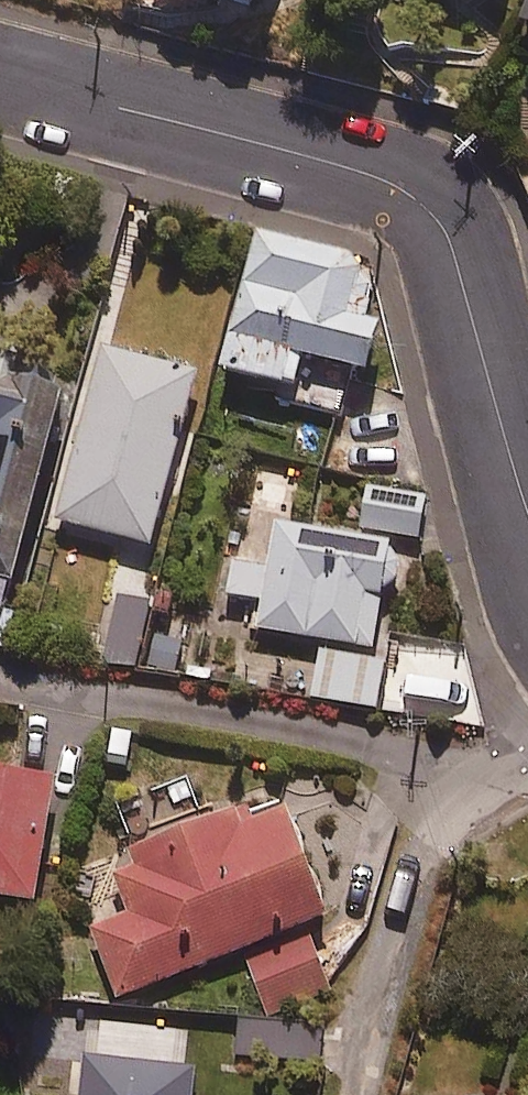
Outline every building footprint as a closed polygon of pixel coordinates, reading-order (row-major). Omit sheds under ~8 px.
[(260,30),(271,0),(179,0),(260,30)] [(263,239),(219,386),(341,423),(352,385),(369,390),(383,342),(361,335),(380,274),(263,239)] [(198,385),(102,359),(57,530),(153,556),(198,385)] [(0,385),(0,623),(8,625),(67,403),(0,385)] [(428,503),(370,492),(362,536),(420,546),(428,503)] [(258,638),(323,652),(313,702),(379,716),(390,666),(371,662),(394,555),(281,531),(272,572),(233,564),(226,600),(264,608),(258,638)] [(152,614),(122,606),(106,666),(135,674),(152,614)] [(0,783),(0,908),(35,914),(58,794),(0,783)] [(326,929),(284,810),(137,862),(142,876),(116,885),(130,923),(94,935),(118,1003),(243,959),(264,1017),(327,994),(307,936),(326,929)] [(321,1032),(261,1026),(258,1061),(318,1066),(321,1032)] [(90,1066),(85,1094),(197,1094),(199,1083),(90,1066)]
